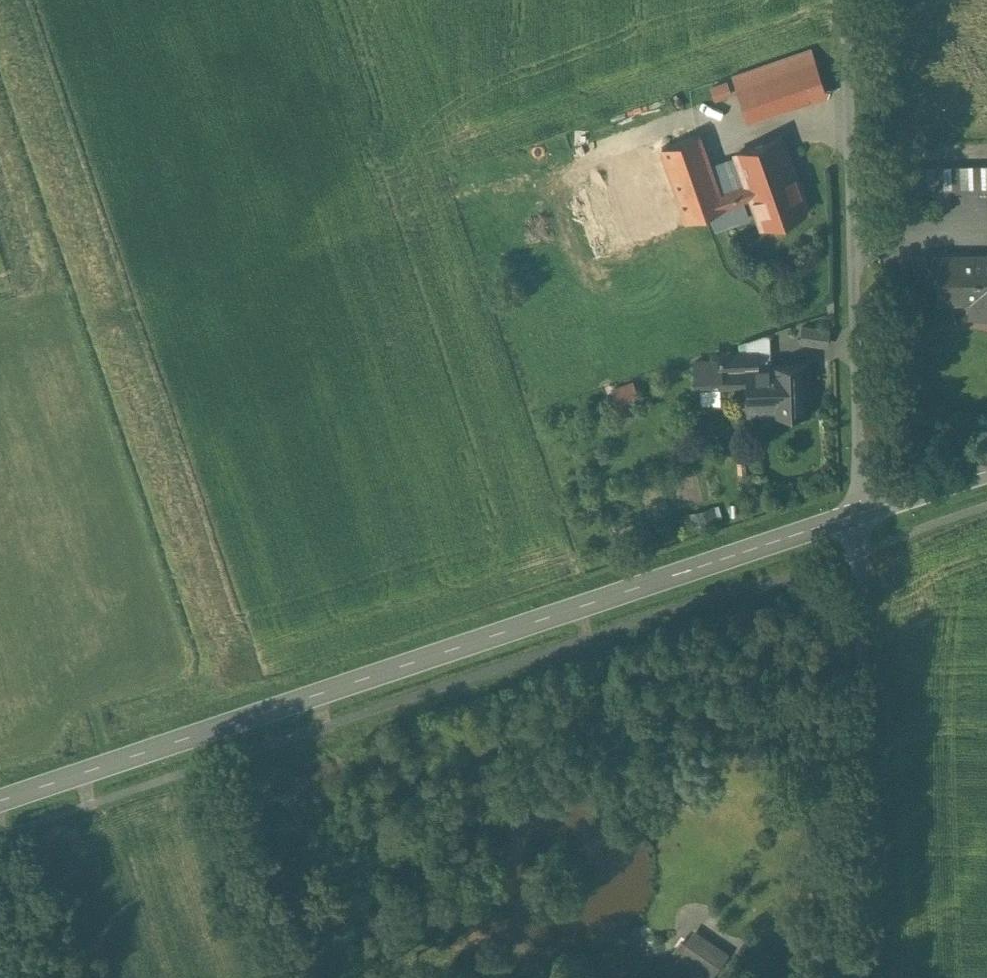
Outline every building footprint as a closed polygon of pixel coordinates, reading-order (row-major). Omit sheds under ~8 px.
[(810,97),(794,51),(712,79),(727,125),(810,97)] [(749,201),(743,181),(719,189),(701,133),(645,151),(670,226),(749,201)] [(743,181),(749,201),(756,226),(808,209),(785,137),(734,153),(743,181)] [(901,168),(902,193),(986,191),(986,166),(901,168)] [(628,172),(590,185),(608,239),(650,224),(644,206),(640,207),(628,172)] [(939,255),(940,300),(986,299),(986,254),(939,255)] [(830,344),(833,325),(805,321),(802,340),(830,344)] [(812,412),(811,363),(759,364),(759,350),(718,350),(718,358),(694,358),(695,391),(745,390),(746,413),(812,412)] [(613,384),(623,413),(644,406),(635,377),(613,384)] [(694,510),(698,526),(724,519),(720,503),(694,510)] [(680,938),(672,950),(711,976),(729,949),(694,925),(683,940),(680,938)]
